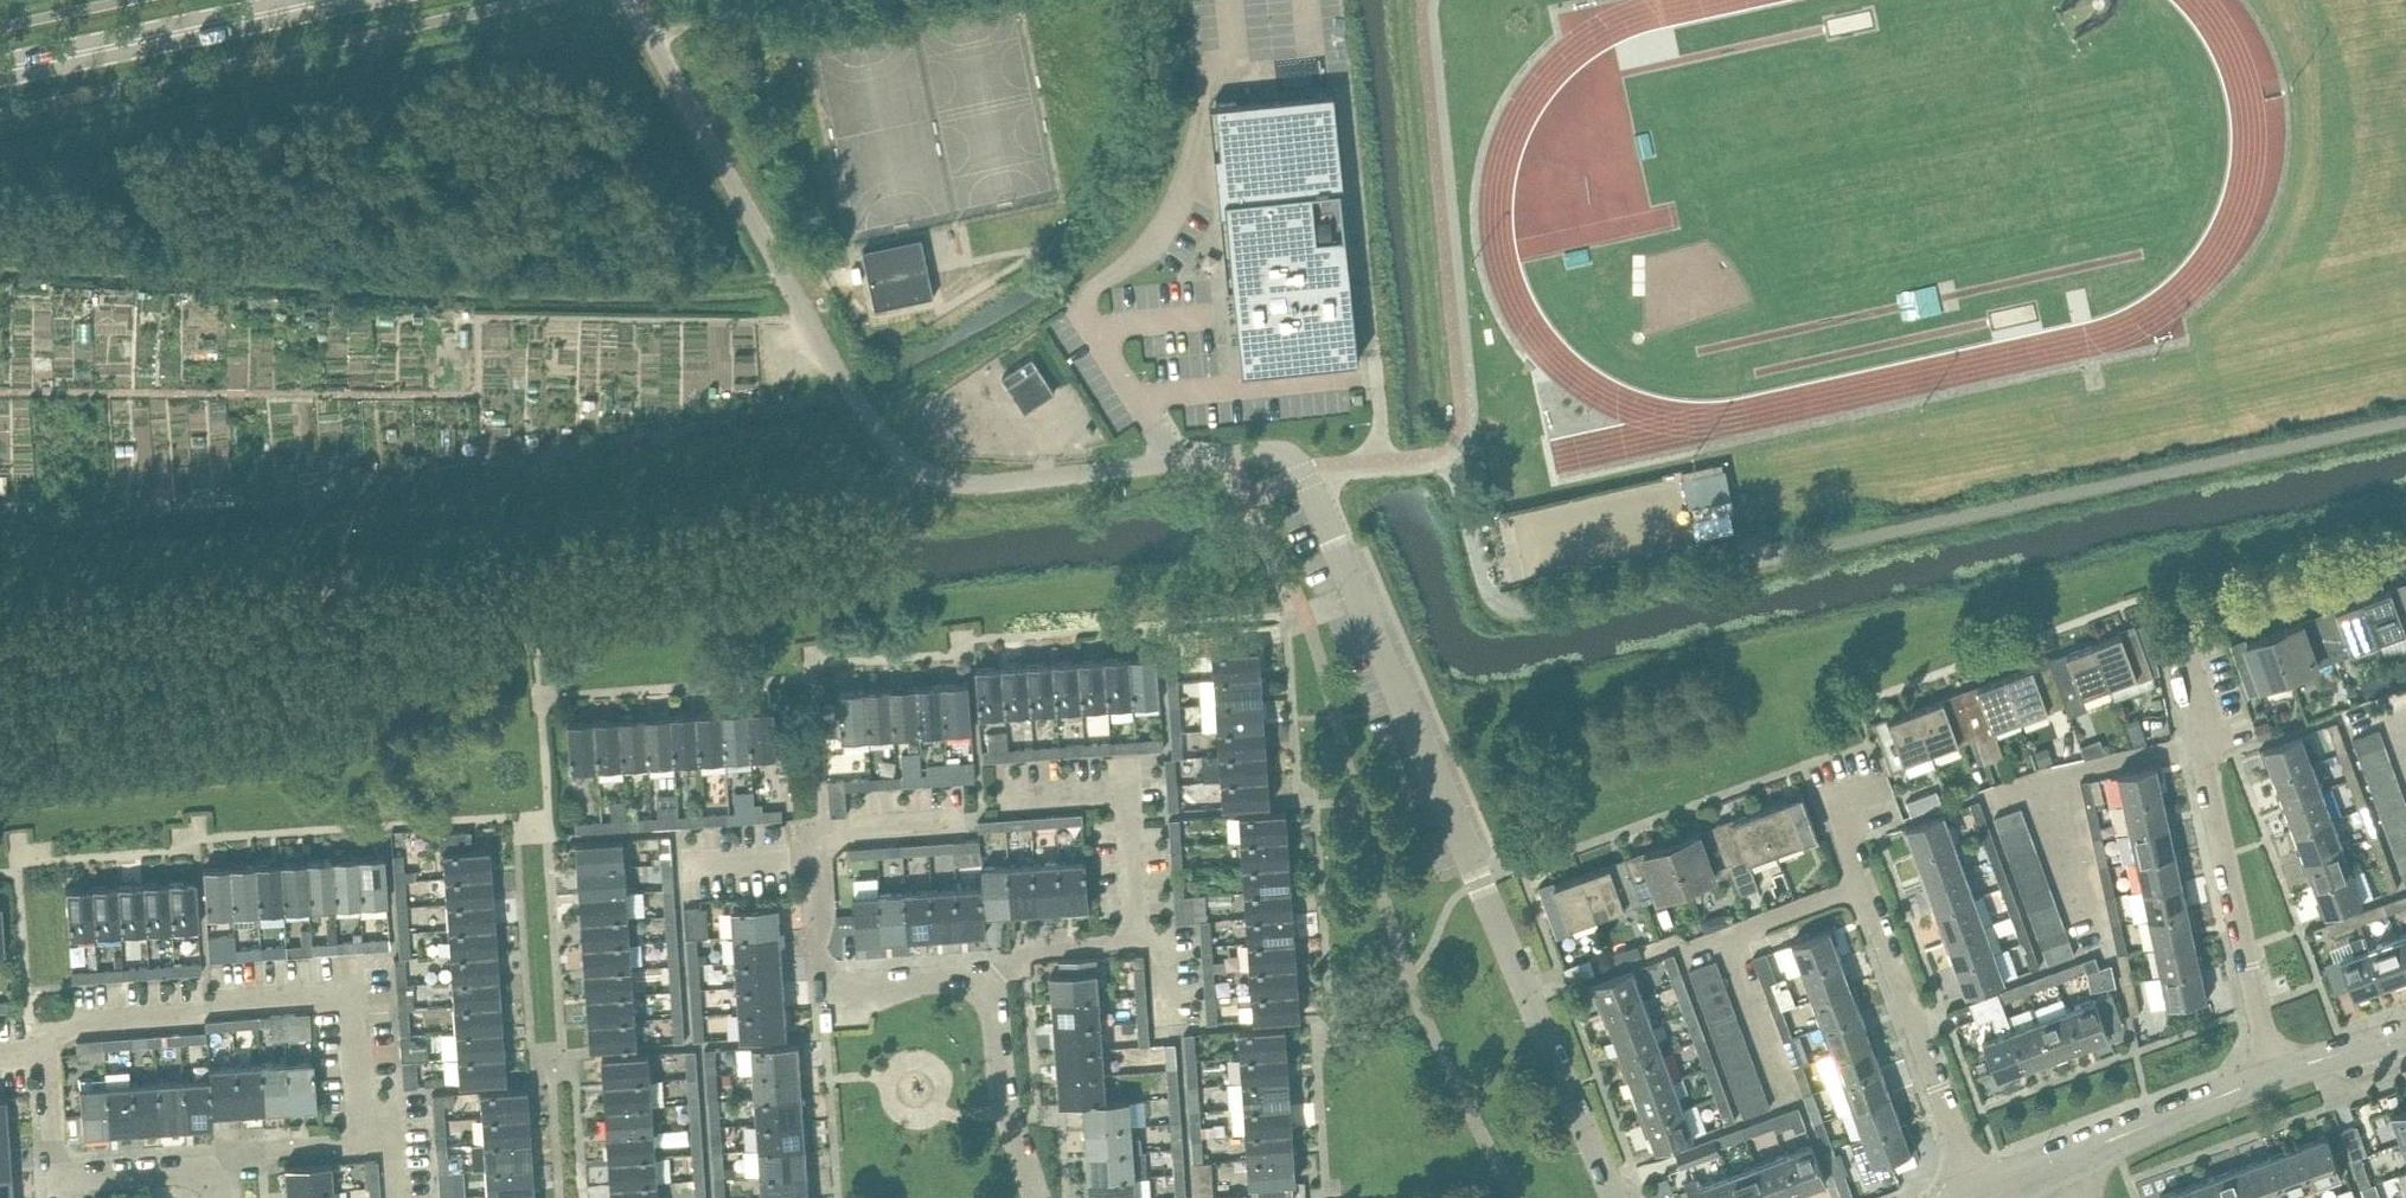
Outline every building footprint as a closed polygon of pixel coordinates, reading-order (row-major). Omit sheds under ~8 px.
[(1348,243),(1351,243),(1335,91),(1217,103),(1222,152),(1216,153),(1222,213),(1227,212),(1244,370),(1360,358),(1348,243)] [(1660,150),(1675,146),(1669,126),(1654,130),(1660,150)] [(863,250),(876,308),(933,296),(921,237),(863,250)] [(1928,313),(1962,301),(1955,278),(1920,290),(1928,313)] [(1026,411),(1055,392),(1032,357),(1002,376),(1026,411)] [(1723,468),(1683,476),(1689,506),(1692,505),(1731,497),(1725,467),(1723,468)] [(2405,631),(2405,583),(2362,599),(2378,641),(2405,631)] [(2333,658),(2378,641),(2362,599),(2317,616),(2333,658)] [(2289,674),(2333,658),(2317,616),(2273,632),(2289,674)] [(2153,675),(2134,624),(2133,625),(2135,629),(2094,644),(2109,686),(2150,671),(2152,675),(2153,675)] [(2289,674),(2273,632),(2233,647),(2232,643),(2231,643),(2249,694),(2251,693),(2249,689),(2289,674)] [(1233,650),(1232,634),(1201,636),(1202,654),(1213,653),(1215,678),(1262,675),(1260,648),(1233,650)] [(2088,708),(2084,695),(2109,686),(2094,644),(2049,660),(2065,702),(2066,702),(2071,715),(2088,708)] [(1176,654),(1173,654),(1165,654),(1167,681),(1178,680),(1176,654)] [(1134,704),(1160,702),(1157,655),(1130,657),(1134,704)] [(1109,706),(1134,704),(1130,657),(1105,658),(1109,706)] [(1098,707),(1109,706),(1105,658),(1079,660),(1082,708),(1098,707)] [(1057,710),(1082,708),(1079,660),(1054,662),(1057,710)] [(2021,719),(2065,702),(2049,660),(2005,677),(2021,719)] [(1031,712),(1057,710),(1054,662),(1028,664),(1031,712)] [(1007,713),(1031,712),(1028,664),(1004,666),(1007,713)] [(980,715),(1007,713),(1004,666),(977,667),(980,715)] [(2363,680),(2361,681),(2368,699),(2393,689),(2387,672),(2372,677),(2363,680)] [(1216,703),(1263,700),(1262,675),(1215,678),(1216,703)] [(1986,762),(2004,756),(1994,728),(2021,719),(2005,677),(1961,693),(1976,735),(1986,762)] [(945,731),(972,729),(969,682),(968,682),(968,683),(942,684),(945,731)] [(919,732),(945,731),(942,684),(916,686),(919,732)] [(894,734),(919,732),(916,686),(892,688),(894,734)] [(1180,706),(1179,687),(1168,687),(1169,706),(1180,706)] [(869,736),(894,734),(892,688),(866,690),(869,736)] [(869,736),(866,690),(841,691),(839,691),(840,702),(823,704),(826,735),(842,734),(842,738),(869,736)] [(1932,752),(1976,735),(1961,693),(1916,710),(1932,752)] [(1218,730),(1265,726),(1263,700),(1216,703),(1216,704),(1202,705),(1204,729),(1218,728),(1218,730)] [(2103,702),(2092,706),(2098,726),(2109,722),(2103,702)] [(748,709),(752,756),(778,755),(775,707),(748,709)] [(748,709),(723,711),(726,758),(752,756),(748,709)] [(1932,752),(1916,710),(1875,725),(1874,720),(1873,721),(1891,772),(1893,771),(1891,767),(1932,752)] [(701,760),(726,758),(723,711),(698,713),(701,760)] [(1170,713),(1171,733),(1182,732),(1181,712),(1170,713)] [(676,762),(701,760),(698,713),(673,714),(676,762)] [(650,763),(676,762),(673,714),(647,716),(650,763)] [(625,765),(650,763),(647,716),(621,718),(625,765)] [(598,767),(625,765),(621,718),(595,720),(598,767)] [(569,722),(572,769),(598,767),(595,720),(569,722)] [(2140,720),(2126,724),(2135,748),(2148,743),(2140,720)] [(2328,725),(2336,747),(2345,744),(2337,721),(2328,725)] [(1220,755),(1267,751),(1265,726),(1218,730),(1220,755)] [(2358,754),(2385,744),(2379,729),(2352,739),(2358,754)] [(984,761),(1010,760),(1010,748),(1008,731),(989,733),(990,750),(983,750),(984,761)] [(2274,776),(2312,762),(2302,734),(2263,748),(2274,776)] [(1142,739),(1143,750),(1165,749),(1164,737),(1142,739)] [(1184,757),(1183,738),(1172,739),(1173,758),(1176,758),(1184,757)] [(1137,751),(1136,739),(1117,741),(1118,752),(1137,751)] [(1112,752),(1111,741),(1091,743),(1092,754),(1112,752)] [(1086,754),(1085,743),(1066,744),(1066,756),(1086,754)] [(2363,767),(2390,757),(2385,744),(2358,754),(2363,767)] [(1060,756),(1060,745),(1040,746),(1041,757),(1060,756)] [(1016,748),(1017,759),(1034,758),(1034,747),(1016,748)] [(2346,775),(2355,771),(2347,750),(2339,753),(2346,775)] [(1222,780),(1269,777),(1267,751),(1220,755),(1222,780)] [(903,775),(904,786),(923,784),(922,774),(923,774),(922,753),(902,754),(903,775)] [(2367,779),(2394,770),(2390,757),(2363,767),(2367,779)] [(2284,804),(2322,790),(2312,762),(2274,776),(2284,804)] [(927,765),(929,784),(949,783),(948,772),(947,763),(927,765)] [(1178,784),(1177,764),(1166,764),(1167,784),(1178,784)] [(2123,803),(2163,794),(2157,765),(2117,774),(2123,803)] [(949,783),(977,781),(976,770),(948,772),(949,783)] [(2373,793),(2399,783),(2394,770),(2367,779),(2373,793)] [(898,786),(897,775),(878,777),(879,787),(898,786)] [(851,779),(852,789),(873,788),(872,777),(851,779)] [(1224,806),(1247,805),(1271,803),(1269,777),(1222,780),(1224,806)] [(2357,803),(2366,799),(2357,777),(2349,780),(2357,803)] [(846,790),(845,779),(829,780),(831,816),(848,815),(847,790),(846,790)] [(2377,806),(2404,796),(2399,783),(2373,793),(2377,806)] [(2087,811),(2096,809),(2091,786),(2082,788),(2087,811)] [(1179,790),(1167,791),(1169,810),(1180,809),(1179,790)] [(1819,841),(1801,790),(1800,790),(1801,795),(1759,810),(1774,852),(1817,837),(1818,841),(1819,841)] [(2294,832),(2332,818),(2322,790),(2284,804),(2294,832)] [(736,811),(737,822),(756,821),(755,810),(756,810),(755,791),(735,792),(736,811)] [(660,828),(680,826),(680,815),(679,815),(678,792),(658,793),(660,828)] [(2130,832),(2170,824),(2163,794),(2123,803),(2130,832)] [(2405,811),(2405,802),(2404,796),(2377,806),(2382,819),(2405,811)] [(1979,825),(1988,822),(1979,800),(1970,803),(1979,825)] [(2367,830),(2376,827),(2368,805),(2359,808),(2367,830)] [(2000,833),(2027,823),(2021,807),(1994,817),(2000,833)] [(761,810),(762,821),(783,819),(782,808),(761,810)] [(1241,841),(1288,837),(1286,812),(1287,812),(1287,810),(1239,814),(1241,841)] [(1758,888),(1749,861),(1774,852),(1759,810),(1714,827),(1729,868),(1731,867),(1741,894),(1758,888)] [(2405,825),(2405,811),(2382,819),(2387,832),(2405,825)] [(730,812),(711,813),(712,824),(731,823),(730,812)] [(1077,823),(1076,812),(1057,814),(1058,825),(1077,823)] [(1916,855),(1954,841),(1944,812),(1906,827),(1916,855)] [(705,824),(705,814),(686,815),(687,826),(688,826),(705,824)] [(1031,815),(1032,826),(1051,825),(1051,814),(1049,814),(1031,815)] [(2093,840),(2102,838),(2097,815),(2088,816),(2093,840)] [(1025,827),(1025,816),(1006,817),(1006,828),(1025,827)] [(654,817),(635,818),(635,829),(655,828),(654,817)] [(979,830),(1000,829),(999,818),(978,819),(979,830)] [(2304,860),(2342,846),(2332,818),(2294,832),(2304,860)] [(608,820),(608,831),(629,830),(628,819),(608,820)] [(582,822),(583,833),(602,831),(602,821),(599,821),(582,822)] [(2004,844),(2031,835),(2027,823),(2000,833),(2004,844)] [(1170,825),(1171,845),(1182,845),(1181,824),(1170,825)] [(2136,862),(2176,853),(2170,824),(2130,832),(2136,862)] [(2405,840),(2405,825),(2387,832),(2392,845),(2405,840)] [(1684,885),(1729,868),(1714,827),(1669,843),(1684,885)] [(1981,831),(1989,853),(1998,850),(1990,828),(1981,831)] [(471,848),(470,830),(439,832),(440,852),(442,852),(444,877),(489,874),(487,848),(489,848),(489,847),(471,848)] [(2378,833),(2369,836),(2376,857),(2385,854),(2378,833)] [(2009,857),(2036,848),(2031,835),(2004,844),(2009,857)] [(662,863),(673,862),(671,836),(660,836),(662,863)] [(1051,859),(1060,859),(1059,836),(1049,837),(1051,859)] [(1243,866),(1290,863),(1288,837),(1241,841),(1243,866)] [(625,866),(623,840),(624,840),(624,839),(577,842),(577,843),(579,869),(625,866)] [(956,865),(982,863),(981,850),(980,839),(954,841),(955,851),(956,865)] [(2405,855),(2405,840),(2392,845),(2396,858),(2405,855)] [(948,841),(929,842),(929,853),(949,852),(948,841)] [(1926,882),(1965,868),(1954,841),(1916,855),(1926,882)] [(902,844),(902,855),(923,854),(922,843),(903,844),(902,844)] [(1639,901),(1684,885),(1669,843),(1624,860),(1639,901)] [(2099,869),(2108,867),(2103,843),(2094,845),(2099,869)] [(896,845),(877,846),(878,857),(896,855),(896,845)] [(851,848),(851,859),(878,857),(877,846),(851,848)] [(2314,887),(2352,873),(2342,846),(2304,860),(2314,887)] [(2014,871),(2041,862),(2036,848),(2009,857),(2014,871)] [(1184,870),(1183,851),(1172,852),(1173,871),(1184,870)] [(2142,889),(2182,881),(2176,853),(2136,862),(2142,889)] [(361,915),(388,913),(383,855),(382,855),(382,856),(357,858),(360,904),(361,915)] [(2405,870),(2405,855),(2396,858),(2401,872),(2405,870)] [(1999,881),(2008,878),(2000,856),(1991,859),(1999,881)] [(335,905),(360,904),(357,858),(332,859),(335,905)] [(309,907),(335,905),(332,859),(305,861),(309,907)] [(1064,908),(1090,907),(1086,859),(1060,861),(1064,908)] [(404,870),(403,860),(392,860),(394,881),(416,879),(415,870),(404,870)] [(1596,918),(1639,901),(1624,860),(1580,876),(1596,918)] [(2389,892),(2398,889),(2387,860),(2378,863),(2389,892)] [(283,909),(309,907),(305,861),(280,863),(283,909)] [(1038,910),(1064,908),(1060,861),(1034,863),(1038,910)] [(652,864),(654,888),(664,887),(674,887),(673,862),(662,863),(652,864)] [(2019,884),(2046,875),(2041,862),(2014,871),(2019,884)] [(258,911),(283,909),(280,863),(254,865),(258,911)] [(1012,912),(1038,910),(1034,863),(1009,865),(1012,912)] [(1244,891),(1292,888),(1290,863),(1243,866),(1244,891)] [(232,913),(258,911),(254,865),(229,867),(232,913)] [(1012,912),(1009,865),(982,866),(984,885),(986,914),(1012,912)] [(581,893),(627,890),(625,866),(579,869),(581,893)] [(232,913),(229,867),(204,868),(204,867),(202,867),(206,914),(232,913)] [(1936,910),(1975,896),(1965,868),(1926,882),(1936,910)] [(892,883),(892,870),(871,869),(871,882),(892,883)] [(2105,897),(2114,895),(2109,872),(2100,874),(2105,897)] [(2324,915),(2351,905),(2362,901),(2352,873),(2314,887),(2324,915)] [(445,903),(491,900),(489,874),(444,877),(445,903)] [(2023,897),(2051,888),(2046,875),(2019,884),(2023,897)] [(1174,877),(1175,896),(1186,895),(1184,876),(1174,877)] [(1596,918),(1580,876),(1542,890),(1540,886),(1539,886),(1557,937),(1559,937),(1557,932),(1596,918)] [(173,928),(175,928),(199,926),(195,879),(169,881),(173,928)] [(147,930),(173,928),(169,881),(143,882),(147,930)] [(2148,919),(2188,911),(2182,881),(2142,889),(2148,919)] [(121,931),(147,930),(143,882),(117,884),(121,931)] [(95,933),(121,931),(117,884),(91,886),(95,933)] [(2009,909),(2018,906),(2010,884),(2001,887),(2009,909)] [(961,934),(987,933),(985,914),(986,914),(984,885),(957,887),(961,934)] [(69,935),(92,933),(95,933),(91,886),(65,888),(69,935)] [(394,887),(395,906),(406,905),(405,886),(394,887)] [(676,907),(674,887),(664,887),(665,907),(676,907)] [(935,936),(961,934),(957,887),(932,889),(935,936)] [(1246,917),(1293,914),(1292,888),(1244,891),(1246,917)] [(2028,910),(2055,900),(2051,888),(2023,897),(2028,910)] [(908,938),(935,936),(932,889),(905,891),(908,938)] [(583,919),(629,916),(627,890),(581,893),(583,919)] [(884,940),(908,938),(905,891),(880,893),(884,940)] [(857,942),(884,940),(880,893),(854,895),(857,942)] [(1175,896),(1177,923),(1208,920),(1206,893),(1186,895),(1175,896)] [(2388,901),(2391,912),(2405,906),(2405,895),(2388,901)] [(1947,938),(1985,924),(1975,896),(1936,910),(1947,938)] [(447,928),(493,925),(491,900),(445,903),(447,928)] [(2033,923),(2060,914),(2055,900),(2028,910),(2033,923)] [(2111,926),(2120,924),(2115,901),(2107,903),(2111,926)] [(2364,922),(2386,914),(2382,903),(2360,911),(2364,922)] [(734,935),(781,932),(779,905),(732,908),(734,935)] [(686,938),(697,938),(697,937),(709,936),(707,907),(685,908),(686,938)] [(408,931),(406,911),(396,912),(397,932),(408,931)] [(2155,947),(2195,939),(2188,911),(2148,919),(2155,947)] [(2020,912),(2011,915),(2019,937),(2028,933),(2020,912)] [(676,913),(665,914),(666,923),(667,933),(677,932),(676,913)] [(2337,931),(2358,924),(2354,913),(2333,920),(2337,931)] [(1248,942),(1295,939),(1293,914),(1246,917),(1248,942)] [(2038,937),(2065,927),(2060,914),(2033,923),(2038,937)] [(585,945),(631,942),(629,916),(583,919),(585,945)] [(1957,966),(1995,952),(1985,924),(1947,938),(1957,966)] [(449,955),(494,952),(493,925),(447,928),(449,955)] [(1212,926),(1201,927),(1202,945),(1213,945),(1212,926)] [(2043,951),(2070,941),(2065,927),(2038,937),(2043,951)] [(292,944),(293,955),(313,953),(311,928),(301,929),(302,944),(292,944)] [(1802,970),(1840,956),(1830,929),(1792,943),(1802,970)] [(2118,955),(2127,953),(2122,930),(2113,932),(2118,955)] [(736,960),(783,957),(781,932),(734,935),(736,960)] [(209,961),(236,959),(235,948),(236,948),(235,934),(207,936),(209,961)] [(2364,934),(2362,935),(2381,987),(2405,978),(2405,969),(2395,939),(2369,948),(2364,934)] [(2381,987),(2362,935),(2350,940),(2355,953),(2342,958),(2341,957),(2325,964),(2335,991),(2350,985),(2354,997),(2381,987)] [(2395,939),(2405,969),(2405,935),(2395,939)] [(369,939),(370,949),(390,948),(389,937),(369,939)] [(408,937),(398,938),(399,958),(405,958),(405,957),(410,957),(408,937)] [(678,938),(667,939),(668,958),(679,958),(678,938)] [(363,939),(344,941),(344,951),(364,950),(363,939)] [(1250,968),(1297,964),(1295,939),(1248,942),(1250,968)] [(2031,970),(2040,967),(2038,961),(2030,939),(2021,942),(2031,970)] [(2161,977),(2201,968),(2195,939),(2155,947),(2161,977)] [(337,941),(318,942),(319,953),(338,952),(337,941)] [(2048,964),(2075,954),(2070,941),(2043,951),(2048,964)] [(587,970),(632,967),(631,942),(585,945),(587,970)] [(698,962),(697,944),(687,944),(688,963),(698,962)] [(267,957),(287,955),(286,945),(267,946),(267,957)] [(241,948),(242,958),(261,957),(260,946),(241,948)] [(1203,952),(1204,971),(1215,970),(1215,971),(1226,970),(1225,961),(1214,962),(1213,951),(1203,952)] [(1597,970),(1610,965),(1605,951),(1596,955),(1593,960),(1597,970)] [(451,980),(496,977),(494,952),(449,955),(451,980)] [(1766,952),(1753,957),(1763,985),(1776,980),(1773,971),(1766,952)] [(1967,994),(2005,980),(1995,952),(1957,966),(1967,994)] [(103,969),(104,980),(124,978),(122,954),(114,955),(115,968),(103,969)] [(2087,973),(2100,968),(2095,955),(2083,960),(2087,973)] [(1813,1000),(1851,987),(1840,956),(1802,970),(1813,1000)] [(737,986),(784,983),(783,957),(736,960),(737,986)] [(1053,1000),(1099,997),(1097,970),(1099,970),(1098,957),(1061,960),(1062,973),(1051,974),(1053,1000)] [(2128,958),(2119,960),(2124,983),(2133,981),(2128,958)] [(1675,987),(1686,983),(1676,959),(1666,963),(1675,987)] [(1695,984),(1721,974),(1716,960),(1689,970),(1695,984)] [(2063,979),(2085,971),(2082,961),(2059,969),(2063,979)] [(181,964),(182,974),(202,973),(201,962),(181,964)] [(155,965),(156,976),(176,975),(175,964),(155,965)] [(405,964),(394,965),(396,984),(406,983),(405,964)] [(679,964),(669,964),(670,984),(681,983),(679,964)] [(1251,993),(1299,990),(1297,964),(1250,968),(1251,993)] [(129,967),(130,978),(150,977),(149,966),(129,967)] [(588,996),(634,992),(632,967),(587,970),(588,996)] [(1134,968),(1136,988),(1146,987),(1145,967),(1134,968)] [(688,969),(689,989),(700,988),(699,968),(688,969)] [(2167,1005),(2207,997),(2201,968),(2161,977),(2167,1005)] [(77,971),(78,981),(98,980),(97,969),(95,969),(77,971)] [(1605,1013),(1644,999),(1632,969),(1594,983),(1605,1013)] [(2035,990),(2057,982),(2053,971),(2032,979),(2035,990)] [(1700,998),(1726,988),(1721,974),(1695,984),(1700,998)] [(1217,996),(1215,976),(1205,977),(1206,996),(1217,996)] [(452,1006),(498,1003),(496,977),(451,980),(452,1006)] [(1998,992),(2002,1002),(2029,992),(2026,981),(1998,992)] [(739,1012),(786,1009),(784,983),(737,986),(739,1012)] [(1823,1028),(1861,1014),(1851,987),(1813,1000),(1823,1028)] [(1705,1012),(1732,1002),(1726,988),(1700,998),(1705,1012)] [(1773,1012),(1782,1009),(1774,988),(1765,991),(1773,1012)] [(2130,1013),(2140,1011),(2135,988),(2125,990),(2130,1013)] [(413,989),(396,990),(397,1010),(408,1009),(408,1008),(414,1008),(413,989)] [(683,1008),(681,989),(671,990),(672,1009),(683,1008)] [(1696,1011),(1688,989),(1677,993),(1685,1015),(1696,1011)] [(1253,1018),(1253,1020),(1301,1017),(1301,1015),(1300,1015),(1299,990),(1251,993),(1252,1004),(1240,1005),(1241,1019),(1253,1018)] [(590,1021),(636,1018),(634,992),(588,996),(590,1021)] [(2012,1030),(2002,1002),(1998,992),(1970,1002),(1977,1022),(1992,1017),(1999,1034),(1983,1040),(1997,1078),(2026,1068),(2012,1030)] [(2112,993),(2067,1009),(2081,1047),(2109,1037),(2106,1028),(2123,1022),(2112,993)] [(700,994),(690,995),(691,1015),(702,1014),(700,994)] [(1147,994),(1136,994),(1138,1014),(1148,1013),(1147,994)] [(1208,1024),(1219,1023),(1217,996),(1206,996),(1208,1024)] [(1055,1026),(1101,1022),(1099,997),(1053,1000),(1055,1026)] [(1616,1041),(1654,1026),(1644,999),(1605,1013),(1616,1041)] [(9,1011),(8,1000),(0,1001),(0,1011),(9,1011)] [(1710,1025),(1736,1015),(1732,1002),(1705,1012),(1710,1025)] [(454,1032),(500,1029),(498,1003),(452,1006),(454,1032)] [(741,1038),(764,1036),(788,1035),(786,1009),(739,1012),(741,1038)] [(2054,1057),(2081,1047),(2067,1009),(2040,1019),(2054,1057)] [(286,1039),(311,1037),(310,1012),(284,1014),(286,1039)] [(286,1039),(284,1014),(259,1016),(260,1027),(272,1026),(273,1039),(286,1039)] [(1833,1056),(1872,1042),(1861,1014),(1823,1028),(1833,1056)] [(399,1036),(410,1035),(408,1015),(398,1016),(399,1036)] [(684,1035),(683,1015),(672,1015),(674,1036),(684,1035)] [(1715,1038),(1741,1028),(1736,1015),(1710,1025),(1715,1038)] [(1783,1040),(1792,1037),(1784,1015),(1775,1018),(1783,1040)] [(253,1027),(253,1016),(231,1018),(232,1028),(253,1027)] [(1688,1020),(1696,1042),(1706,1039),(1698,1017),(1688,1020)] [(205,1020),(206,1030),(226,1029),(225,1018),(205,1020)] [(592,1048),(615,1046),(638,1045),(636,1018),(590,1021),(592,1046),(591,1047),(592,1048)] [(1140,1040),(1150,1039),(1148,1019),(1138,1020),(1140,1040)] [(2026,1068),(2054,1057),(2040,1019),(2012,1030),(2026,1068)] [(691,1021),(692,1041),(703,1040),(702,1020),(691,1021)] [(1056,1051),(1103,1048),(1101,1022),(1055,1026),(1056,1051)] [(1240,1056),(1287,1053),(1286,1028),(1286,1026),(1238,1030),(1240,1056)] [(1626,1068),(1664,1054),(1654,1026),(1616,1041),(1626,1068)] [(1719,1051),(1746,1041),(1741,1028),(1715,1038),(1719,1051)] [(456,1057),(502,1054),(500,1029),(454,1032),(456,1057)] [(181,1043),(201,1042),(200,1031),(180,1033),(181,1043)] [(174,1033),(154,1035),(155,1045),(175,1044),(174,1033)] [(1186,1060),(1196,1059),(1195,1033),(1184,1033),(1186,1060)] [(128,1036),(129,1047),(149,1046),(148,1035),(128,1036)] [(427,1058),(426,1044),(414,1045),(414,1039),(410,1039),(410,1035),(399,1036),(401,1061),(412,1060),(416,1060),(415,1059),(427,1058)] [(122,1037),(103,1038),(104,1049),(123,1047),(122,1037)] [(78,1059),(105,1058),(104,1049),(103,1038),(76,1040),(77,1051),(78,1059)] [(1725,1065),(1751,1056),(1746,1041),(1719,1051),(1725,1065)] [(754,1072),(801,1069),(799,1042),(775,1044),(738,1046),(740,1073),(754,1072)] [(1793,1068),(1802,1065),(1794,1042),(1785,1046),(1793,1068)] [(1843,1081),(1881,1067),(1872,1042),(1833,1056),(1843,1081)] [(1176,1043),(1165,1043),(1167,1064),(1177,1064),(1176,1043)] [(1716,1066),(1708,1044),(1698,1048),(1706,1070),(1716,1066)] [(1058,1077),(1105,1074),(1103,1048),(1056,1051),(1058,1077)] [(696,1049),(686,1050),(687,1070),(698,1070),(696,1049)] [(604,1082),(651,1079),(649,1053),(602,1056),(604,1082)] [(1241,1080),(1289,1077),(1287,1053),(1240,1056),(1241,1080)] [(503,1079),(502,1054),(456,1057),(457,1084),(505,1081),(505,1079),(503,1079)] [(716,1054),(706,1055),(707,1074),(718,1073),(716,1054)] [(1636,1096),(1674,1082),(1664,1054),(1626,1068),(1636,1096)] [(1729,1078),(1756,1068),(1751,1056),(1725,1065),(1729,1078)] [(291,1108),(316,1106),(313,1059),(287,1061),(291,1108)] [(412,1069),(412,1060),(401,1061),(403,1088),(417,1087),(416,1069),(412,1069)] [(265,1110),(291,1108),(287,1061),(262,1063),(265,1110)] [(238,1111),(265,1110),(262,1063),(234,1065),(238,1111)] [(238,1111),(234,1065),(208,1066),(209,1078),(212,1113),(238,1111)] [(1187,1084),(1198,1083),(1197,1066),(1186,1066),(1187,1084)] [(1853,1109),(1891,1095),(1881,1067),(1843,1081),(1853,1109)] [(1734,1091),(1761,1081),(1756,1068),(1729,1078),(1734,1091)] [(756,1099),(803,1096),(801,1069),(754,1072),(756,1099)] [(1179,1090),(1178,1070),(1167,1070),(1169,1091),(1179,1090)] [(1795,1073),(1804,1095),(1813,1092),(1804,1070),(1795,1073)] [(1708,1076),(1716,1097),(1726,1093),(1718,1072),(1708,1076)] [(1058,1077),(1060,1103),(1083,1102),(1106,1100),(1105,1074),(1058,1077)] [(425,1086),(430,1086),(443,1085),(443,1076),(425,1077),(425,1086)] [(698,1076),(688,1076),(689,1097),(700,1097),(698,1076)] [(83,1134),(110,1132),(107,1085),(106,1077),(80,1079),(80,1086),(79,1087),(83,1134)] [(1243,1106),(1291,1103),(1289,1077),(1241,1080),(1243,1106)] [(187,1126),(212,1125),(212,1113),(209,1078),(184,1079),(187,1126)] [(161,1128),(187,1126),(184,1079),(158,1081),(161,1128)] [(606,1109),(653,1106),(651,1079),(604,1082),(606,1109)] [(718,1079),(707,1080),(709,1102),(719,1101),(718,1079)] [(134,1130),(161,1128),(158,1081),(131,1083),(134,1130)] [(1739,1105),(1766,1095),(1761,1081),(1734,1091),(1739,1105)] [(1646,1123),(1684,1109),(1674,1082),(1636,1096),(1646,1123)] [(110,1132),(134,1130),(131,1083),(107,1085),(110,1132)] [(481,1116),(528,1113),(526,1087),(479,1090),(481,1116)] [(1199,1089),(1188,1090),(1189,1110),(1200,1109),(1199,1089)] [(433,1119),(444,1118),(443,1106),(453,1106),(452,1092),(431,1093),(433,1119)] [(1744,1117),(1770,1107),(1766,1095),(1739,1105),(1744,1117)] [(1863,1137),(1902,1123),(1901,1122),(1891,1095),(1853,1109),(1863,1137)] [(758,1123),(804,1120),(803,1096),(756,1099),(758,1123)] [(1170,1116),(1181,1115),(1180,1096),(1169,1097),(1170,1116)] [(1814,1123),(1823,1120),(1814,1097),(1806,1101),(1814,1123)] [(1085,1128),(1131,1125),(1129,1098),(1106,1100),(1083,1102),(1085,1128)] [(1728,1099),(1718,1103),(1722,1113),(1707,1118),(1711,1129),(1736,1120),(1728,1099)] [(700,1103),(689,1103),(691,1123),(701,1122),(700,1103)] [(1245,1132),(1292,1129),(1291,1103),(1243,1106),(1233,1107),(1235,1133),(1245,1132)] [(608,1135),(654,1131),(653,1106),(606,1109),(608,1135)] [(1807,1128),(1799,1106),(1769,1117),(1773,1127),(1775,1132),(1793,1125),(1795,1132),(1807,1128)] [(720,1108),(709,1108),(710,1126),(721,1125),(720,1108)] [(2405,1139),(2405,1108),(2391,1113),(2399,1135),(2401,1141),(2405,1139)] [(1656,1150),(1690,1137),(1694,1135),(1684,1109),(1646,1123),(1656,1150)] [(482,1142),(529,1139),(528,1113),(481,1116),(482,1142)] [(1200,1115),(1190,1116),(1191,1136),(1202,1135),(1200,1115)] [(1769,1117),(1747,1125),(1751,1135),(1773,1127),(1769,1117)] [(760,1150),(806,1146),(804,1120),(758,1123),(760,1150)] [(1907,1120),(1901,1122),(1902,1123),(1863,1137),(1851,1142),(1865,1181),(1895,1170),(1891,1158),(1912,1151),(1908,1140),(1913,1138),(1907,1120)] [(1172,1141),(1183,1140),(1181,1121),(1171,1122),(1172,1141)] [(9,1148),(7,1122),(0,1123),(0,1149),(9,1148)] [(434,1125),(435,1146),(446,1145),(444,1125),(434,1125)] [(1131,1137),(1131,1125),(1085,1128),(1087,1153),(1134,1150),(1134,1151),(1142,1151),(1141,1136),(1131,1137)] [(1824,1151),(1833,1148),(1825,1125),(1816,1128),(1824,1151)] [(2362,1156),(2367,1154),(2356,1125),(2340,1131),(2350,1159),(2361,1155),(2362,1156)] [(1742,1127),(1719,1135),(1723,1146),(1746,1138),(1742,1127)] [(702,1128),(691,1129),(692,1149),(703,1148),(702,1128)] [(1247,1157),(1294,1154),(1292,1129),(1245,1132),(1247,1157)] [(610,1160),(656,1157),(654,1131),(608,1135),(610,1160)] [(721,1131),(711,1132),(712,1153),(723,1153),(721,1131)] [(2297,1147),(2311,1185),(2341,1175),(2327,1136),(2297,1147)] [(1681,1167),(1703,1159),(1719,1153),(1717,1148),(1713,1137),(1676,1151),(1681,1167)] [(484,1169),(531,1165),(529,1139),(482,1142),(484,1169)] [(1191,1142),(1193,1161),(1203,1160),(1202,1141),(1191,1142)] [(1797,1193),(1827,1182),(1812,1144),(1783,1154),(1797,1193)] [(446,1155),(446,1145),(435,1146),(437,1172),(447,1171),(447,1170),(464,1169),(463,1154),(446,1155)] [(761,1175),(808,1172),(806,1146),(760,1150),(761,1175)] [(1174,1168),(1185,1167),(1183,1147),(1172,1147),(1174,1168)] [(2269,1156),(2283,1195),(2285,1197),(2296,1197),(2314,1192),(2311,1185),(2297,1147),(2269,1156)] [(11,1175),(9,1148),(0,1149),(0,1176),(11,1175)] [(1134,1150),(1087,1153),(1089,1180),(1136,1177),(1134,1151),(1134,1150)] [(703,1154),(693,1155),(694,1173),(705,1172),(703,1154)] [(1294,1154),(1247,1157),(1248,1183),(1248,1185),(1252,1185),(1253,1197),(1293,1197),(1292,1182),(1297,1182),(1297,1180),(1296,1180),(1294,1154)] [(1797,1193),(1783,1154),(1756,1165),(1768,1197),(1783,1197),(1797,1193)] [(2369,1178),(2362,1156),(2361,1155),(2350,1159),(2358,1182),(2369,1178)] [(2283,1195),(2269,1156),(2242,1166),(2254,1197),(2275,1197),(2283,1195)] [(612,1185),(658,1181),(656,1157),(610,1160),(612,1185)] [(380,1183),(378,1159),(363,1160),(365,1181),(369,1181),(369,1184),(380,1183)] [(725,1178),(724,1176),(738,1175),(737,1165),(724,1166),(723,1159),(713,1159),(714,1179),(725,1178)] [(1204,1162),(1203,1160),(1193,1161),(1195,1197),(1214,1196),(1212,1161),(1204,1162)] [(285,1191),(333,1187),(331,1161),(283,1165),(285,1191)] [(486,1194),(533,1191),(531,1165),(484,1169),(486,1194)] [(1756,1165),(1727,1175),(1736,1197),(1768,1197),(1756,1165)] [(2242,1166),(2215,1176),(2223,1197),(2254,1197),(2242,1166)] [(809,1197),(808,1172),(761,1175),(763,1197),(797,1197),(809,1197)] [(1186,1192),(1185,1173),(1174,1174),(1176,1193),(1186,1192)] [(11,1175),(0,1176),(0,1197),(12,1197),(11,1175)] [(1727,1175),(1702,1184),(1699,1176),(1684,1182),(1690,1197),(1736,1197),(1727,1175)] [(1834,1179),(1842,1197),(1852,1197),(1843,1176),(1834,1179)] [(2191,1197),(2223,1197),(2215,1176),(2186,1186),(2191,1197)] [(448,1177),(437,1178),(438,1197),(449,1196),(448,1177)] [(1136,1177),(1089,1180),(1090,1197),(1137,1197),(1136,1177)] [(694,1179),(696,1197),(704,1197),(706,1197),(705,1178),(694,1179)] [(658,1181),(612,1185),(613,1197),(659,1197),(658,1181)] [(380,1183),(369,1184),(370,1197),(381,1197),(380,1183)] [(714,1185),(715,1197),(726,1197),(725,1184),(714,1185)] [(2186,1186),(2160,1195),(2161,1197),(2191,1197),(2186,1186)] [(333,1187),(285,1191),(286,1197),(334,1197),(333,1187)] [(2351,1188),(2338,1193),(2340,1197),(2355,1197),(2351,1188)]
